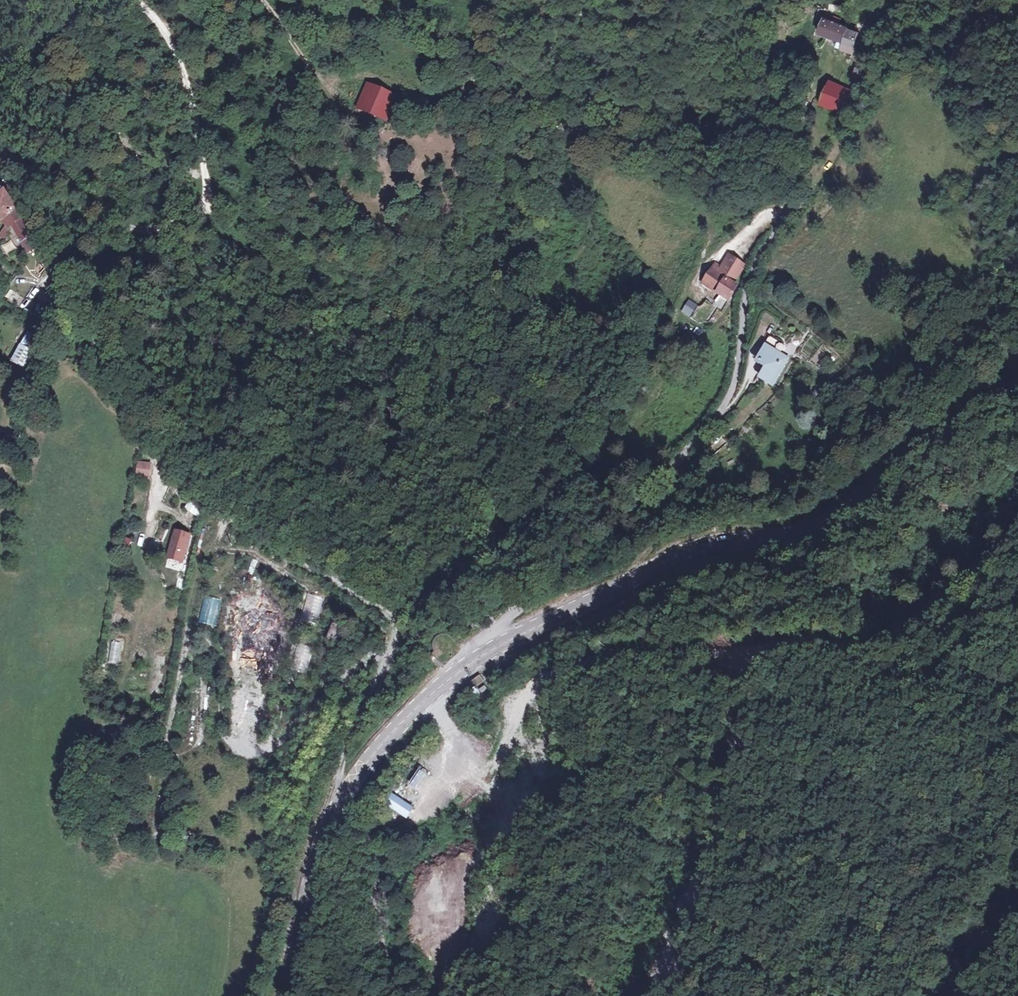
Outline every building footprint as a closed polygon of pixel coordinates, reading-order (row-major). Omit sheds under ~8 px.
[(857,37),(851,36),(853,24),(826,18),(821,40),(845,46),(844,54),(852,56),(857,37)] [(862,72),(855,69),(848,88),(827,80),(817,105),(845,116),(862,72)] [(395,95),(365,84),(356,111),(385,122),(395,95)] [(12,210),(0,189),(0,219),(9,212),(12,210)] [(9,212),(0,219),(0,224),(4,228),(10,233),(22,244),(32,233),(9,212)] [(3,242),(10,233),(4,228),(0,233),(0,239),(3,242)] [(700,275),(727,292),(735,278),(732,276),(742,261),(727,252),(719,264),(710,259),(700,275)] [(16,303),(21,295),(11,290),(6,297),(16,303)] [(680,312),(690,318),(697,305),(688,299),(680,312)] [(770,365),(764,378),(774,382),(788,356),(778,351),(770,343),(761,353),(762,355),(760,359),(770,365)] [(33,353),(18,345),(9,362),(24,370),(33,353)] [(150,464),(135,462),(134,478),(149,479),(150,464)] [(190,537),(175,533),(167,562),(182,566),(190,537)] [(129,549),(131,539),(123,537),(121,547),(129,549)] [(491,621),(495,618),(489,608),(482,612),(484,616),(488,623),(491,621)] [(306,651),(321,655),(325,638),(309,635),(306,651)] [(476,674),(466,683),(478,697),(488,688),(476,674)] [(452,770),(461,776),(469,765),(460,759),(452,770)] [(403,784),(423,798),(438,778),(418,764),(403,784)] [(395,791),(387,800),(398,809),(406,815),(413,807),(395,791)]
